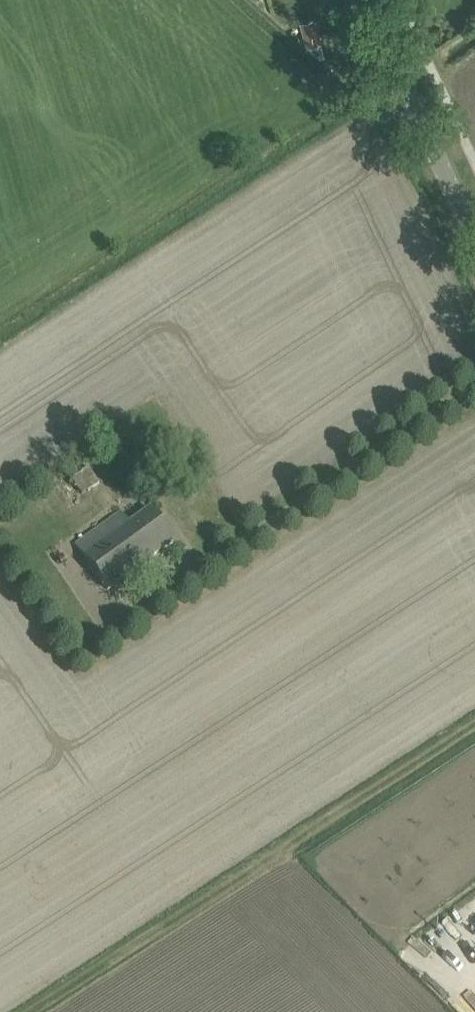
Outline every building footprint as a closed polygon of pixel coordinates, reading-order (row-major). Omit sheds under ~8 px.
[(314,17),(298,22),(306,46),(321,41),(314,17)] [(64,468),(52,476),(47,480),(68,510),(85,499),(83,495),(100,484),(88,467),(72,478),(64,468)] [(130,525),(121,513),(75,545),(107,590),(174,542),(151,510),(130,525)]
